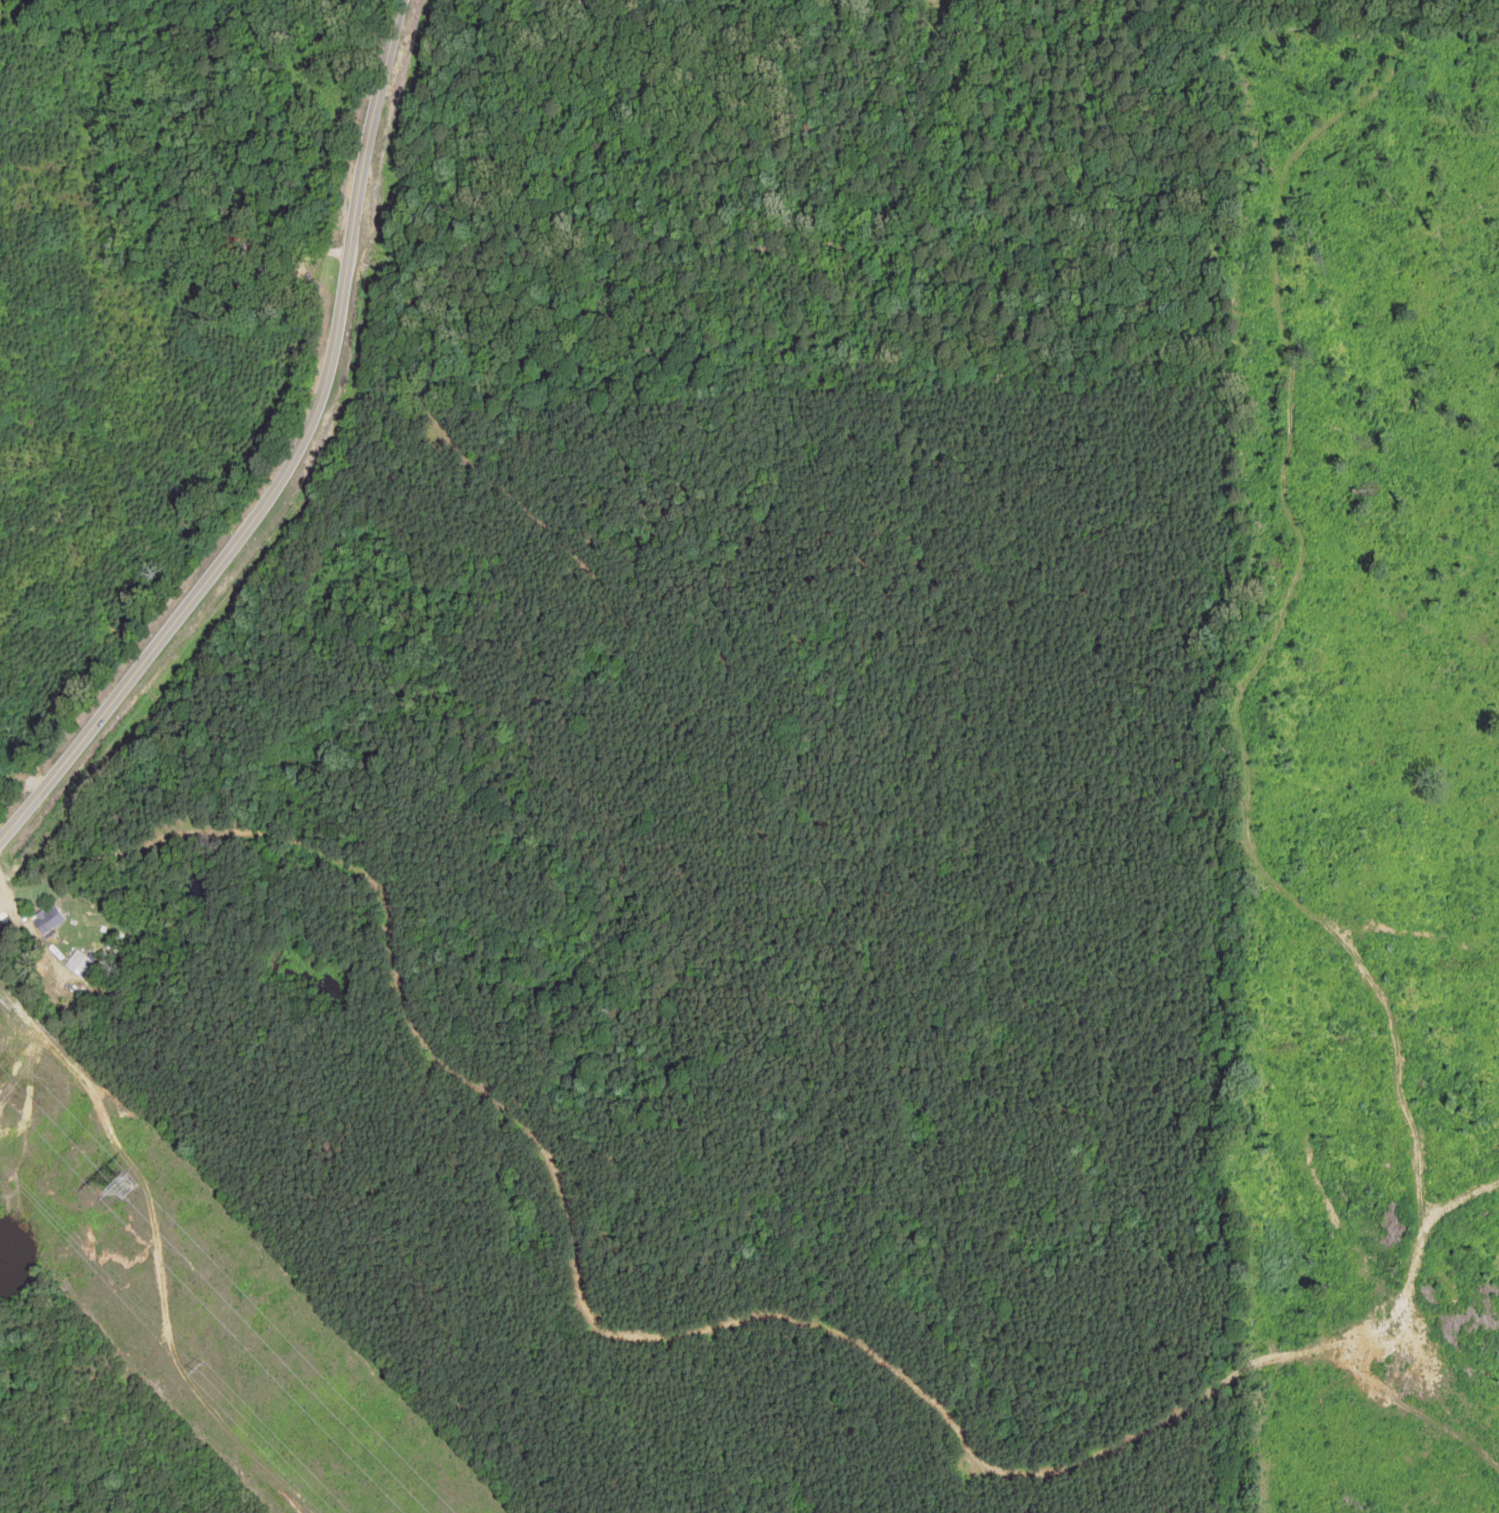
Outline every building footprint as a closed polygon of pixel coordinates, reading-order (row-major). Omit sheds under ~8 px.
[(66,920),(54,904),(33,920),(45,935),(66,920)]
